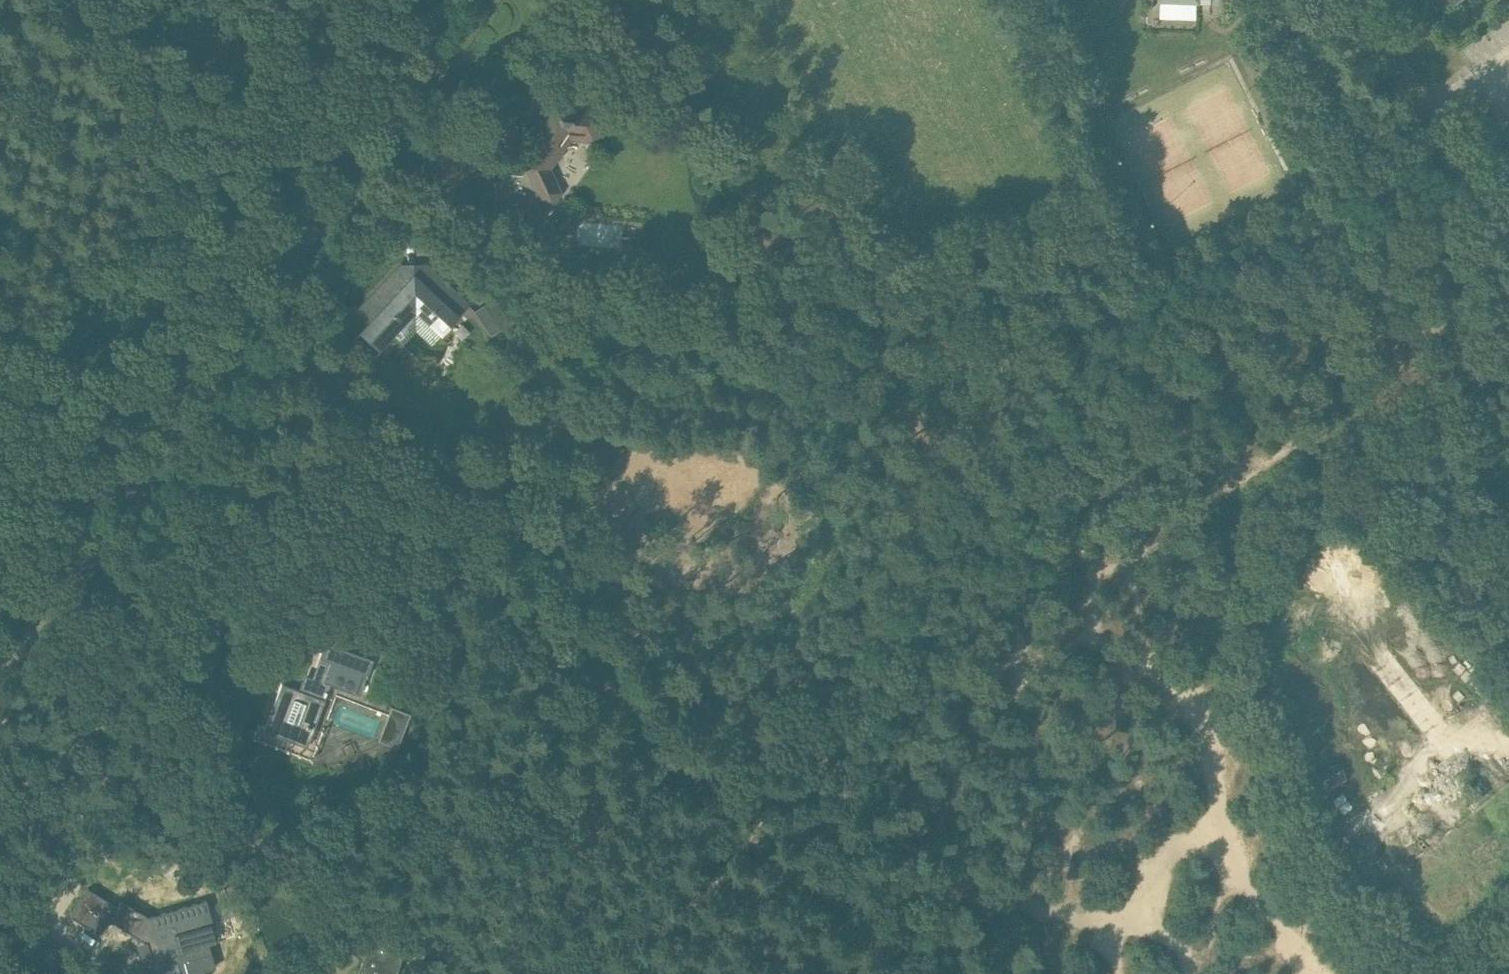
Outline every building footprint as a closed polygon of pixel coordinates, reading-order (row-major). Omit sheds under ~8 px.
[(599,106),(576,103),(574,106),(558,105),(553,111),(547,111),(530,135),(536,149),(520,171),(497,182),(511,211),(514,211),(530,244),(544,245),(552,234),(546,222),(542,221),(537,211),(543,203),(554,204),(563,192),(552,168),(572,140),(595,142),(608,123),(599,106)] [(396,272),(363,307),(391,333),(415,306),(442,331),(467,303),(432,271),(421,283),(414,277),(408,284),(396,272)] [(344,648),(325,641),(319,658),(320,658),(311,685),(302,681),(299,689),(282,683),(264,730),(307,747),(325,699),(330,683),(355,692),(362,674),(367,676),(374,659),(344,648)] [(407,723),(411,713),(391,706),(388,716),(407,723)] [(70,916),(100,935),(110,919),(145,942),(151,959),(145,961),(148,973),(206,973),(205,970),(216,967),(209,944),(213,943),(208,924),(214,923),(207,899),(149,917),(129,904),(121,899),(120,900),(117,906),(88,888),(70,916)] [(365,927),(346,944),(365,965),(363,973),(397,973),(402,959),(403,950),(390,935),(380,943),(365,927)]
